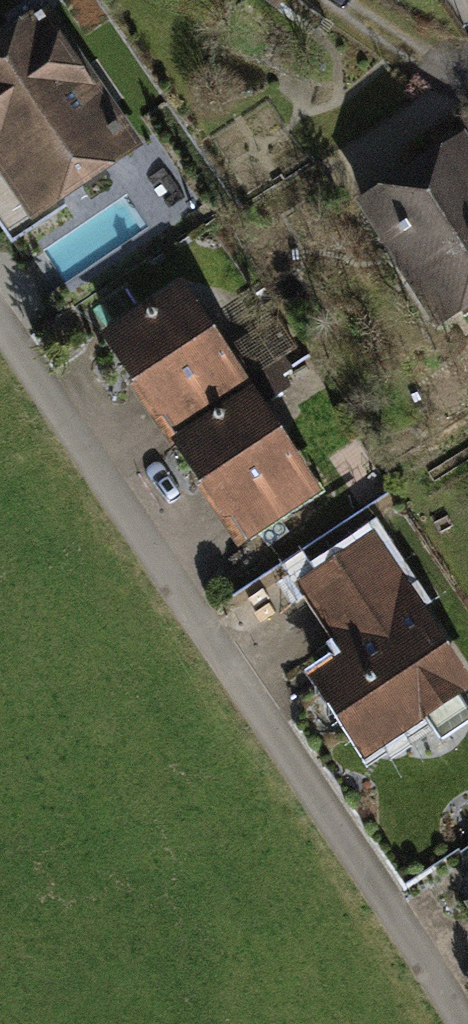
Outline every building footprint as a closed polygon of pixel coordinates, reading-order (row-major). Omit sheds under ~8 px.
[(0,38),(0,158),(36,212),(133,147),(104,105),(88,116),(66,83),(82,72),(41,11),(0,38)] [(363,204),(438,319),(467,299),(467,163),(456,144),(363,204)] [(146,318),(113,341),(179,441),(250,395),(241,382),(183,293),(156,311),(147,309),(146,318)] [(241,382),(250,395),(290,367),(282,354),(241,382)] [(250,395),(179,441),(247,543),(318,496),(250,395)] [(460,678),(371,545),(309,587),(356,658),(321,682),(363,744),(419,706),(452,684),(460,678)] [(419,706),(441,738),(467,720),(467,709),(452,684),(419,706)]
